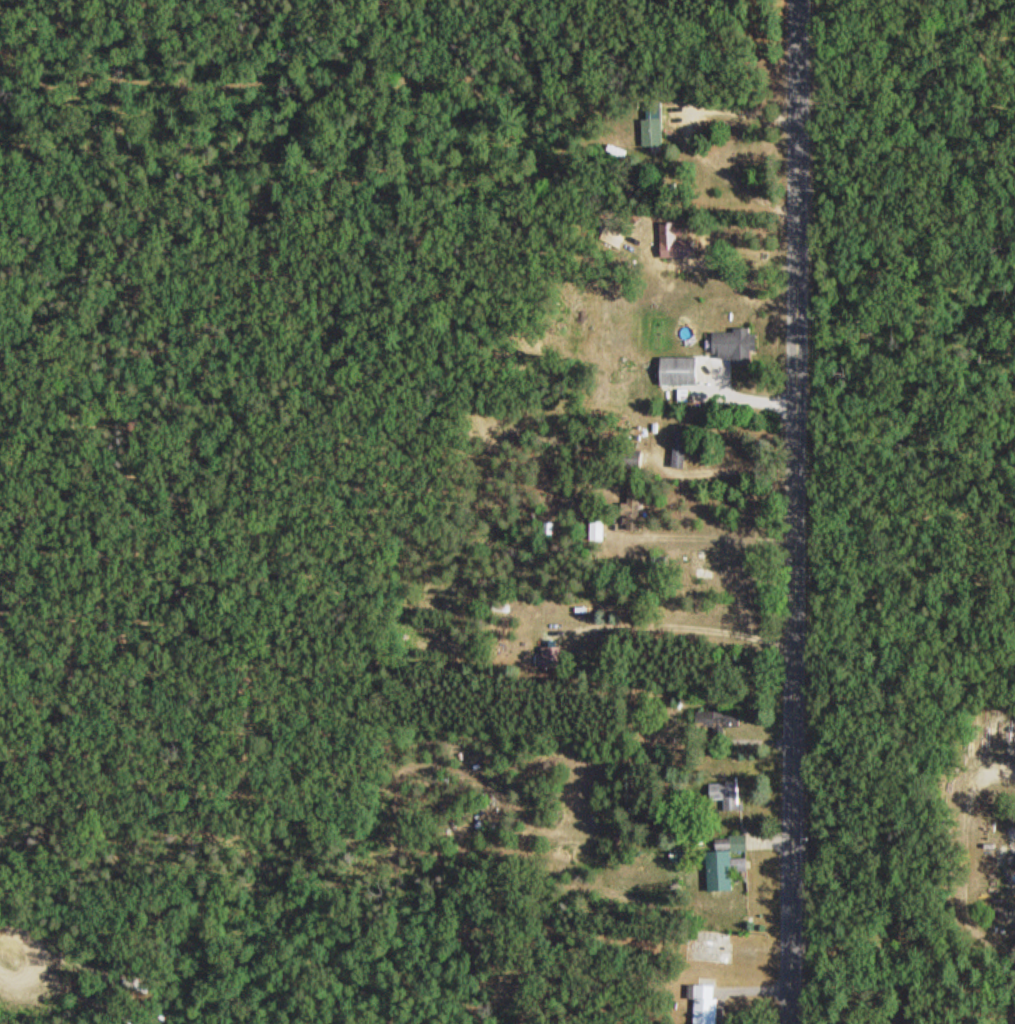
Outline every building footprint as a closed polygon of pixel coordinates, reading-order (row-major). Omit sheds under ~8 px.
[(644,146),(666,146),(666,102),(649,102),(649,117),(644,117),(644,146)] [(711,331),(731,331),(731,327),(747,327),(746,359),(716,358),(716,353),(710,353),(711,331)] [(607,517),(592,517),(592,540),(607,540),(607,517)] [(546,533),(556,532),(554,521),(544,523),(546,533)] [(712,570),(712,550),(693,550),(693,570),(712,570)] [(724,800),(724,808),(740,808),(740,782),(713,782),(713,800),(724,800)] [(749,836),(719,839),(720,854),(709,856),(712,893),(740,890),(738,872),(752,870),(749,836)] [(738,932),(708,931),(707,961),(737,962),(738,932)] [(713,984),(689,984),(690,1023),(714,1023),(713,984)]
